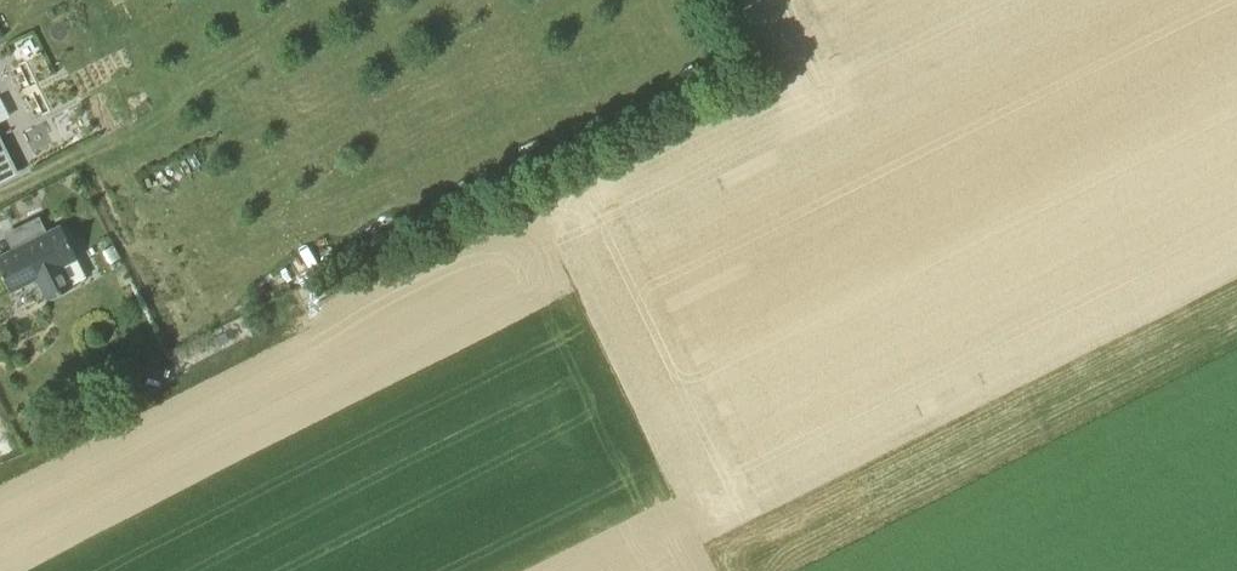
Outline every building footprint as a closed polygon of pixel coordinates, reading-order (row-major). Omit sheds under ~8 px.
[(0,148),(0,182),(13,175),(0,148)] [(61,224),(47,232),(40,216),(13,229),(21,245),(0,255),(0,267),(12,291),(38,278),(48,299),(74,286),(63,265),(78,258),(61,224)] [(162,379),(168,363),(152,357),(146,374),(162,379)]
